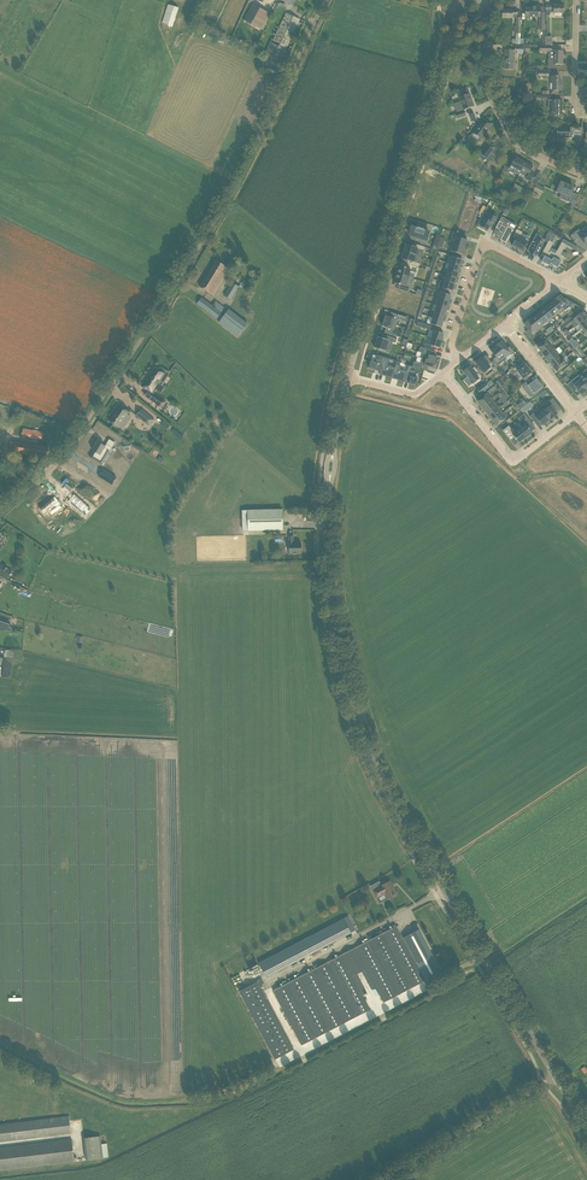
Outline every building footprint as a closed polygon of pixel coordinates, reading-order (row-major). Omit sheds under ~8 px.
[(161,24),(171,27),(178,8),(168,4),(161,24)] [(252,4),(243,20),(263,31),(271,14),(252,4)] [(540,13),(540,6),(535,5),(535,8),(526,8),(526,16),(540,17),(540,20),(539,20),(539,30),(544,30),(544,13),(540,13)] [(550,13),(557,13),(563,13),(563,5),(546,5),(546,11),(546,16),(550,16),(550,13)] [(272,43),(268,51),(265,56),(278,62),(280,57),(281,57),(300,19),(294,16),(286,13),(285,16),(273,41),(280,44),(278,46),(272,43)] [(523,54),(523,45),(515,45),(515,50),(517,50),(517,54),(523,54)] [(515,54),(513,54),(514,50),(511,50),(505,50),(504,69),(513,69),(514,64),(515,54)] [(553,64),(556,64),(562,64),(563,51),(554,51),(553,64)] [(553,83),(553,89),(550,89),(550,94),(558,95),(558,90),(562,90),(562,82),(559,82),(559,76),(552,76),(551,76),(551,83),(553,83)] [(474,106),(469,93),(459,97),(464,109),(474,106)] [(552,100),(552,116),(555,116),(561,116),(562,100),(552,100)] [(484,118),(481,121),(480,121),(477,125),(478,126),(472,132),(473,133),(469,137),(477,144),(481,139),(485,134),(484,133),(488,128),(489,129),(492,125),(484,118)] [(572,127),(557,127),(556,138),(572,138),(572,135),(572,127)] [(481,154),(486,158),(491,153),(485,148),(481,154)] [(514,171),(513,172),(518,174),(519,173),(523,167),(521,166),(523,161),(515,157),(513,162),(512,162),(508,168),(514,171)] [(523,167),(519,173),(526,177),(525,179),(531,182),(533,177),(535,174),(530,172),(533,166),(523,161),(521,166),(523,167)] [(560,182),(556,192),(561,194),(559,198),(568,201),(572,203),(574,200),(578,195),(573,193),(571,192),(573,187),(560,182)] [(536,185),(534,189),(542,193),(545,189),(536,184),(536,185)] [(516,192),(524,196),(527,191),(519,186),(516,192)] [(459,229),(469,232),(469,230),(472,219),(475,220),(472,219),(475,211),(466,209),(461,225),(459,229)] [(494,223),(497,218),(490,214),(487,219),(485,218),(480,226),(487,230),(492,222),(494,223)] [(501,217),(494,230),(498,232),(496,235),(501,238),(501,239),(505,242),(506,241),(508,242),(514,230),(508,227),(510,223),(505,221),(506,219),(501,217)] [(412,227),(409,235),(410,235),(415,236),(414,241),(425,244),(426,240),(429,232),(424,230),(426,225),(417,222),(416,228),(412,227)] [(431,234),(439,237),(442,229),(434,226),(431,234)] [(522,232),(517,229),(512,238),(515,239),(512,246),(516,248),(518,250),(518,249),(522,252),(527,242),(519,238),(522,232)] [(584,245),(586,242),(586,230),(582,235),(578,230),(570,236),(574,241),(578,238),(584,245)] [(453,244),(464,247),(466,240),(455,236),(453,244)] [(563,239),(561,243),(566,245),(570,247),(572,244),(563,239)] [(543,243),(536,240),(529,253),(536,256),(543,243)] [(550,264),(555,255),(548,252),(553,243),(552,242),(549,240),(540,256),(543,258),(541,262),(549,266),(550,265),(550,264)] [(404,249),(403,252),(404,252),(415,255),(417,249),(424,251),(425,247),(414,243),(413,247),(407,245),(406,245),(404,249)] [(557,251),(555,255),(550,264),(557,268),(560,262),(562,263),(564,258),(560,255),(566,245),(561,243),(557,251)] [(450,251),(462,255),(464,247),(453,244),(450,251)] [(402,252),(401,256),(402,257),(401,258),(403,259),(408,260),(407,264),(417,267),(418,268),(420,263),(413,261),(415,255),(404,252),(403,253),(402,252)] [(452,257),(450,263),(460,266),(462,260),(452,257)] [(216,261),(200,287),(205,290),(212,295),(214,296),(226,275),(229,269),(224,266),(224,265),(221,264),(216,261)] [(450,263),(448,269),(458,273),(460,266),(450,263)] [(399,266),(397,273),(408,277),(410,273),(414,274),(417,267),(407,264),(405,268),(400,266),(399,266)] [(448,269),(446,276),(456,279),(458,273),(448,269)] [(397,273),(394,283),(395,283),(400,285),(399,289),(409,292),(412,283),(407,282),(408,277),(397,273)] [(456,279),(446,276),(444,282),(454,285),(456,279)] [(232,282),(224,295),(231,300),(239,286),(232,282)] [(454,285),(444,282),(442,288),(449,291),(449,290),(451,291),(452,292),(454,285)] [(391,293),(388,301),(393,302),(393,303),(398,304),(396,309),(404,312),(405,306),(403,305),(406,297),(400,295),(401,294),(396,292),(396,294),(392,292),(392,293),(391,293)] [(437,292),(435,298),(449,303),(451,296),(449,295),(449,296),(437,292)] [(555,300),(564,311),(569,307),(573,304),(574,303),(564,298),(563,299),(560,295),(555,300)] [(201,298),(197,304),(217,319),(225,308),(215,301),(212,306),(201,298)] [(436,305),(447,309),(449,303),(435,298),(433,304),(436,305)] [(555,300),(550,304),(558,314),(559,315),(564,311),(555,300)] [(550,304),(545,308),(553,318),(558,314),(550,304)] [(445,315),(447,309),(436,305),(434,312),(445,315)] [(540,312),(548,322),(553,318),(545,308),(540,312)] [(238,337),(248,324),(228,309),(218,322),(238,337)] [(384,315),(382,321),(395,325),(396,319),(404,322),(405,317),(389,311),(388,317),(384,315)] [(443,321),(445,315),(434,312),(433,318),(443,321)] [(540,312),(535,316),(543,326),(548,322),(540,312)] [(574,319),(577,324),(578,324),(586,316),(583,312),(574,319)] [(535,316),(530,320),(529,320),(538,331),(544,327),(543,326),(535,316)] [(578,324),(581,328),(586,324),(586,316),(578,324)] [(443,321),(433,318),(430,324),(441,328),(443,321)] [(538,331),(529,320),(524,324),(528,329),(525,332),(532,339),(534,337),(533,335),(538,331)] [(382,321),(381,326),(384,327),(383,332),(402,338),(404,333),(393,330),(395,325),(382,321)] [(433,331),(431,338),(442,341),(444,334),(437,332),(439,328),(431,326),(430,330),(433,331)] [(381,338),(377,337),(374,348),(385,351),(388,341),(395,343),(397,338),(382,334),(381,338)] [(542,352),(552,344),(549,341),(551,339),(549,336),(541,342),(542,344),(538,347),(542,352)] [(424,343),(423,347),(432,350),(433,346),(439,348),(442,341),(431,338),(429,344),(424,343)] [(501,342),(496,346),(505,358),(510,354),(511,355),(514,352),(510,346),(507,349),(501,342)] [(397,348),(395,347),(391,357),(401,360),(406,347),(399,344),(397,348)] [(546,357),(555,349),(552,344),(542,352),(546,357)] [(423,347),(420,346),(418,351),(422,353),(420,358),(421,358),(433,362),(435,363),(437,357),(433,356),(435,351),(432,350),(423,347)] [(505,358),(496,346),(491,350),(496,357),(493,359),(498,365),(506,359),(505,358)] [(559,354),(555,349),(546,357),(549,362),(559,354)] [(553,367),(563,359),(559,354),(549,362),(553,367)] [(482,357),(475,362),(487,376),(496,369),(491,362),(488,364),(482,357)] [(370,364),(368,371),(380,374),(384,361),(376,358),(374,365),(370,364)] [(432,367),(433,362),(421,358),(419,363),(414,361),(412,366),(427,371),(428,366),(432,367)] [(385,359),(380,375),(391,378),(394,368),(388,366),(389,360),(385,359)] [(563,359),(553,367),(557,372),(567,364),(563,359)] [(532,373),(525,364),(519,368),(517,365),(510,371),(513,375),(517,373),(519,376),(520,375),(523,379),(527,376),(528,377),(531,374),(531,373),(532,373)] [(396,365),(392,378),(403,382),(406,372),(399,370),(400,366),(396,365)] [(479,379),(470,367),(463,372),(472,384),(479,379)] [(142,387),(152,393),(159,381),(161,382),(161,381),(163,383),(170,373),(162,368),(160,371),(155,368),(146,381),(142,387)] [(408,369),(404,382),(415,385),(417,379),(414,378),(416,371),(408,369)] [(573,392),(576,389),(581,394),(582,394),(585,392),(585,391),(586,390),(586,389),(586,387),(581,380),(578,376),(575,378),(578,382),(574,385),(571,381),(567,384),(573,392)] [(522,385),(532,397),(543,388),(542,387),(543,386),(536,378),(533,381),(531,378),(522,385)] [(486,383),(477,389),(480,394),(489,387),(486,383)] [(149,399),(155,403),(155,404),(159,407),(159,406),(162,408),(166,402),(153,393),(149,399)] [(490,400),(491,398),(487,393),(485,395),(485,394),(477,401),(481,406),(490,400)] [(493,405),(495,403),(491,398),(490,400),(481,406),(485,411),(493,405)] [(559,407),(552,399),(548,402),(549,403),(545,407),(546,409),(543,411),(550,420),(551,419),(552,419),(554,418),(553,417),(557,414),(555,410),(559,407)] [(525,405),(521,408),(524,411),(525,412),(533,406),(530,402),(525,405)] [(499,408),(495,403),(493,405),(485,411),(489,416),(497,409),(499,408)] [(115,414),(109,421),(119,428),(119,427),(123,429),(126,424),(122,422),(129,412),(119,405),(114,413),(115,414)] [(497,409),(489,416),(492,421),(501,414),(503,413),(499,408),(497,409)] [(141,409),(136,415),(149,426),(154,419),(141,409)] [(24,414),(12,411),(10,418),(22,421),(24,414)] [(550,420),(543,411),(540,414),(538,412),(534,415),(533,414),(530,416),(536,425),(540,422),(542,426),(546,423),(547,423),(549,422),(548,421),(550,420)] [(507,418),(503,413),(501,414),(492,421),(497,427),(505,420),(505,419),(507,418)] [(529,427),(528,426),(531,424),(524,414),(518,419),(521,422),(520,423),(523,427),(519,429),(525,438),(526,437),(527,438),(530,435),(529,435),(532,432),(528,428),(529,427)] [(525,438),(519,429),(515,432),(512,429),(511,430),(509,426),(503,431),(511,440),(514,438),(514,439),(515,438),(519,443),(522,441),(525,439),(525,438)] [(23,428),(22,436),(41,440),(42,432),(23,428)] [(104,449),(109,452),(115,443),(109,439),(105,446),(97,442),(92,450),(100,455),(104,449)] [(43,446),(13,442),(10,441),(9,452),(41,457),(47,458),(49,447),(43,446)] [(98,477),(112,485),(116,477),(103,469),(98,477)] [(43,507),(39,510),(42,514),(44,516),(48,513),(49,514),(50,516),(51,516),(61,508),(59,506),(60,505),(59,504),(54,497),(53,498),(43,507)] [(73,498),(66,504),(82,520),(89,514),(73,498)] [(248,530),(283,529),(282,510),(248,510),(248,530)] [(293,543),(293,536),(289,536),(289,543),(289,554),(297,554),(297,553),(301,553),(301,543),(294,544),(293,543)] [(8,578),(12,571),(0,565),(0,574),(8,578)] [(379,881),(370,886),(373,891),(376,898),(385,893),(387,899),(397,894),(390,881),(381,885),(379,881)] [(343,919),(259,963),(266,977),(351,933),(355,930),(348,916),(343,919)] [(393,927),(382,933),(411,988),(424,981),(395,925),(393,926),(393,927)] [(441,972),(418,930),(403,938),(425,981),(441,972)] [(398,995),(411,988),(382,933),(378,935),(378,933),(371,937),(372,938),(369,940),(398,995)] [(352,977),(366,969),(384,1002),(397,995),(368,940),(341,954),(273,990),(302,1045),(329,1031),(370,1010),(352,977)] [(293,1050),(260,986),(265,983),(262,979),(240,991),(276,1059),(293,1050)] [(60,1135),(71,1133),(69,1115),(0,1123),(0,1141),(60,1135)] [(100,1136),(84,1138),(86,1160),(103,1158),(102,1149),(100,1136)] [(74,1162),(72,1139),(0,1148),(0,1171),(74,1162)]
